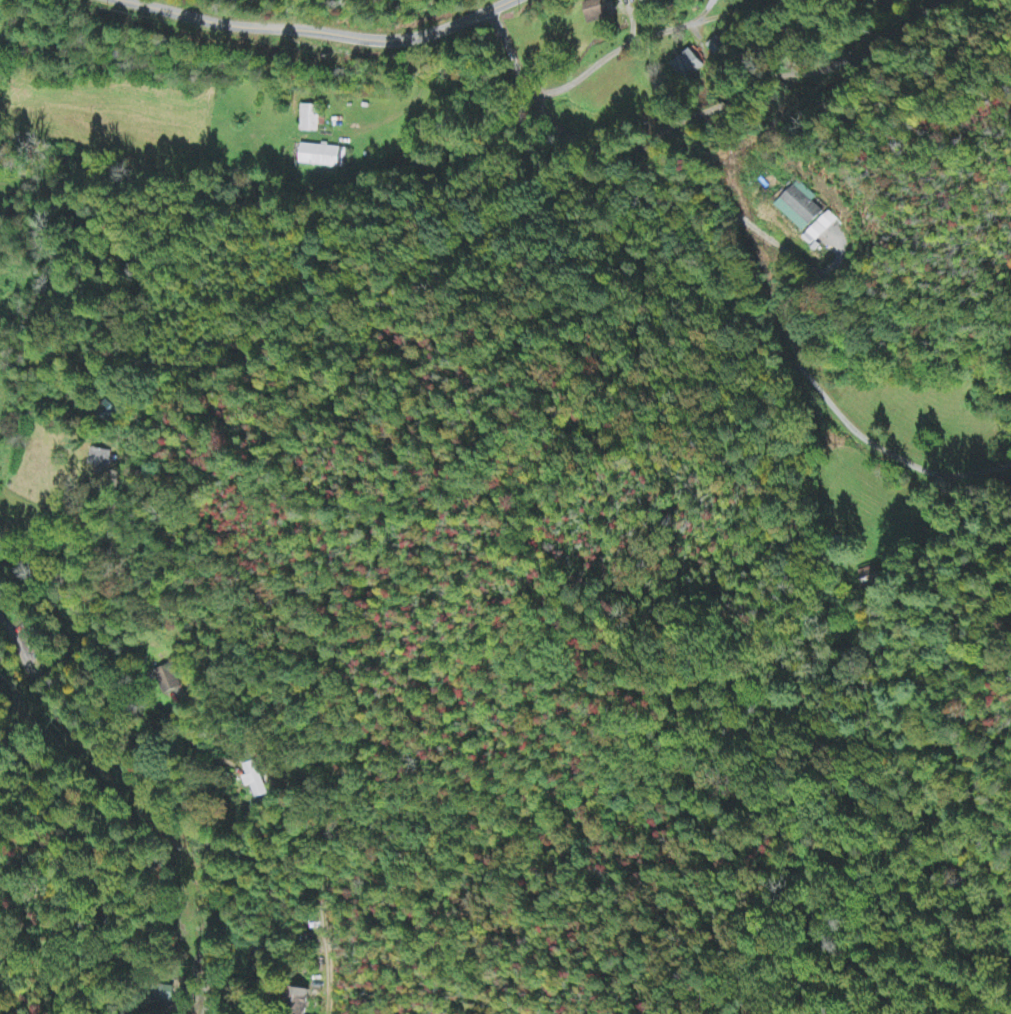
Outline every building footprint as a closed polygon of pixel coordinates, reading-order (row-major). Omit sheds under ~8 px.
[(587,24),(611,20),(607,0),(602,0),(584,3),(587,24)] [(714,59),(726,51),(718,38),(706,45),(714,59)] [(704,67),(690,50),(670,67),(684,84),(704,67)] [(319,107),(300,106),(300,133),(319,134),(319,107)] [(302,146),(301,166),(344,168),(345,148),(302,146)] [(816,199),(799,183),(777,207),(805,233),(824,213),(812,203),(816,199)] [(838,222),(827,212),(803,239),(813,248),(838,222)] [(116,456),(91,449),(87,464),(112,471),(116,456)] [(155,672),(165,695),(181,689),(171,665),(155,672)] [(242,766),(246,777),(242,778),(246,789),(249,788),(254,800),(267,796),(254,762),(242,766)] [(174,987),(154,986),(153,1003),(173,1004),(174,987)] [(296,1003),(309,1005),(311,991),(299,989),(296,1003)]
